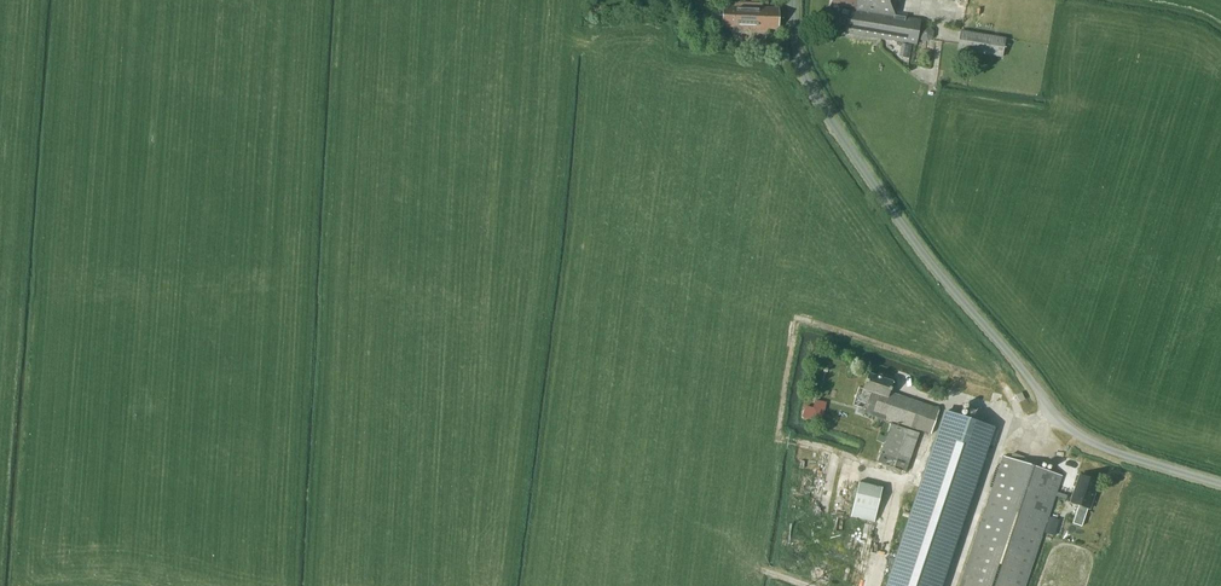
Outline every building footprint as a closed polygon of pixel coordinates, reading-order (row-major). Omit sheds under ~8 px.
[(913,44),(916,44),(918,34),(919,29),(920,20),(895,16),(897,0),(832,0),(831,6),(841,7),(841,10),(850,11),(846,33),(913,44)] [(780,9),(761,8),(762,3),(735,1),(734,6),(723,6),(722,27),(733,27),(733,32),(769,33),(769,29),(779,29),(780,9)] [(924,25),(919,29),(918,34),(921,41),(928,42),(933,38),(934,31),(930,26),(924,25)] [(1005,39),(961,31),(958,50),(1002,57),(1005,39)] [(931,434),(939,409),(890,393),(894,381),(868,373),(863,390),(870,392),(863,414),(883,421),(884,418),(931,434)] [(885,585),(942,585),(995,427),(944,410),(885,585)] [(920,433),(891,424),(880,454),(877,462),(906,472),(909,463),(914,449),(920,451),(925,437),(919,435),(920,433)] [(1003,456),(960,585),(1026,585),(1062,476),(1003,456)] [(1079,475),(1070,502),(1089,509),(1098,481),(1079,475)] [(874,522),(877,511),(883,487),(858,481),(850,517),(874,522)]
